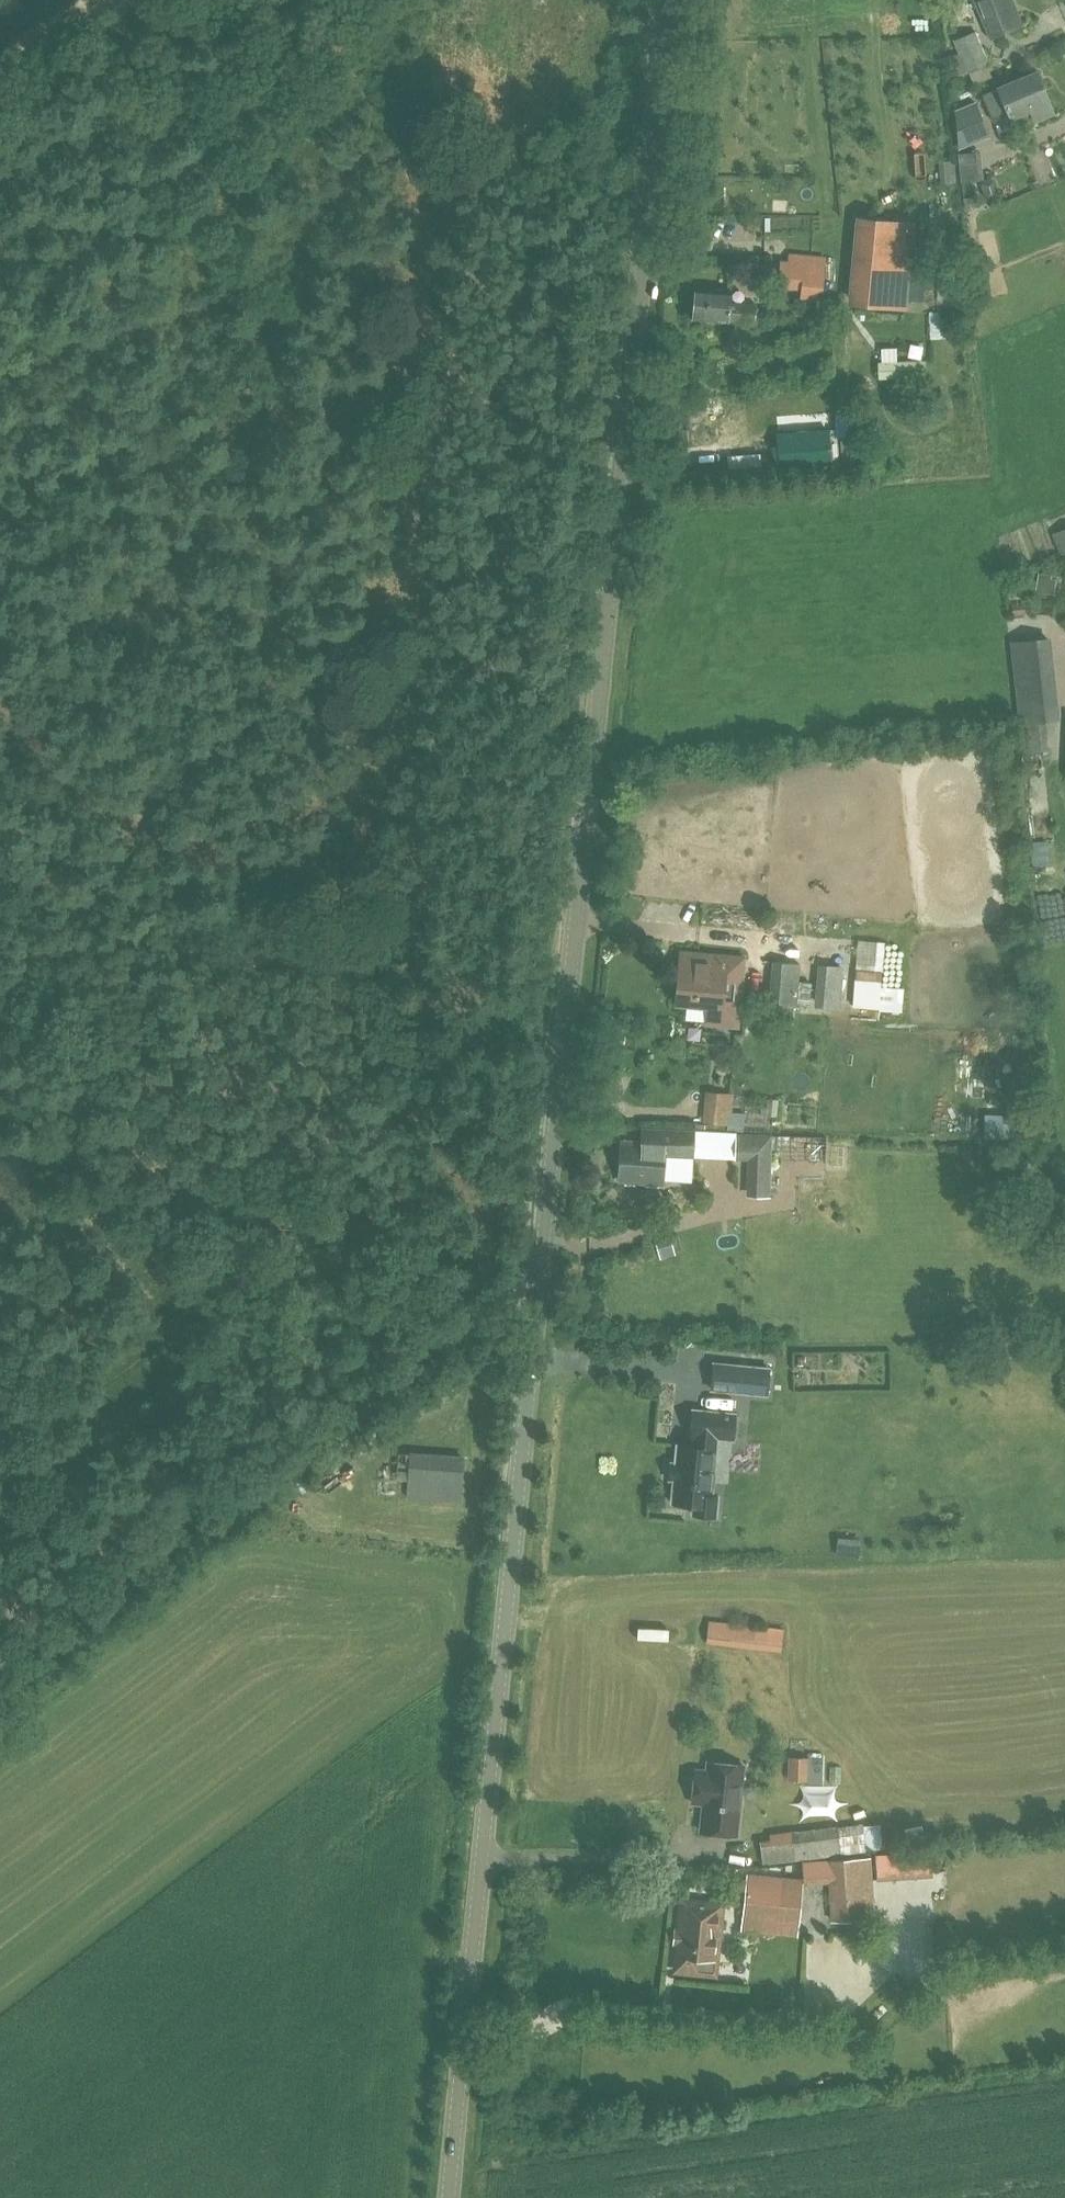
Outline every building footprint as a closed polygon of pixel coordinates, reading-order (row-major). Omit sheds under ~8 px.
[(1022,24),(1012,0),(1010,0),(1008,1),(1007,0),(975,0),(991,37),(1022,24)] [(975,29),(953,40),(965,73),(989,63),(975,29)] [(1034,120),(1054,112),(1037,72),(982,94),(993,121),(1009,114),(1010,117),(1030,109),(1034,120)] [(989,135),(975,102),(956,110),(960,148),(989,135)] [(978,179),(975,152),(959,153),(962,180),(978,179)] [(958,181),(955,159),(938,161),(941,183),(958,181)] [(862,221),(854,301),(905,306),(913,226),(862,221)] [(972,275),(973,275),(976,298),(991,297),(985,250),(970,252),(972,275)] [(819,297),(822,266),(783,263),(781,280),(806,283),(805,296),(819,297)] [(754,322),(756,305),(730,302),(731,291),(696,287),(693,318),(728,321),(728,320),(754,322)] [(925,360),(878,362),(878,378),(925,376),(925,360)] [(779,434),(782,467),(832,463),(830,431),(779,434)] [(1055,532),(1064,555),(1064,528),(1055,532)] [(1013,642),(1022,722),(1056,718),(1048,638),(1013,642)] [(677,1002),(709,1005),(708,1022),(737,1024),(743,957),(697,953),(681,952),(680,968),(677,1002)] [(800,962),(773,960),(773,961),(770,1003),(796,1006),(800,962)] [(822,966),(819,1004),(836,1006),(840,967),(822,966)] [(888,1009),(889,982),(861,981),(861,1008),(888,1009)] [(662,1183),(664,1155),(692,1157),(694,1130),(648,1127),(647,1143),(621,1140),(618,1180),(662,1183)] [(771,1135),(736,1134),(735,1159),(750,1159),(753,1165),(752,1196),(768,1197),(771,1135)] [(770,1368),(744,1365),(714,1362),(712,1389),(741,1391),(767,1394),(770,1368)] [(715,1469),(718,1438),(733,1439),(735,1417),(735,1413),(693,1409),(691,1435),(693,1435),(693,1446),(677,1444),(672,1502),(694,1504),(693,1513),(716,1515),(718,1496),(713,1496),(713,1495),(714,1483),(712,1482),(713,1468),(715,1469)] [(397,1478),(409,1480),(407,1498),(461,1502),(465,1457),(399,1451),(397,1478)] [(715,1650),(715,1642),(782,1649),(784,1630),(709,1621),(707,1641),(704,1641),(703,1650),(715,1650)] [(788,1781),(807,1781),(807,1784),(822,1784),(823,1757),(808,1756),(808,1757),(789,1755),(788,1781)] [(701,1831),(736,1834),(743,1764),(709,1761),(708,1771),(696,1770),(695,1774),(693,1776),(692,1784),(694,1786),(692,1801),(704,1802),(701,1831)] [(762,1865),(864,1851),(881,1849),(880,1829),(862,1831),(861,1823),(769,1833),(770,1839),(759,1841),(762,1865)] [(876,1858),(878,1881),(936,1876),(934,1853),(876,1858)] [(872,1861),(804,1867),(805,1883),(830,1881),(834,1926),(877,1923),(872,1861)] [(744,1912),(745,1912),(797,1917),(799,1917),(802,1880),(747,1875),(744,1912)] [(716,1974),(718,1958),(722,1919),(717,1918),(718,1902),(685,1899),(681,1941),(678,1941),(675,1969),(716,1974)]
